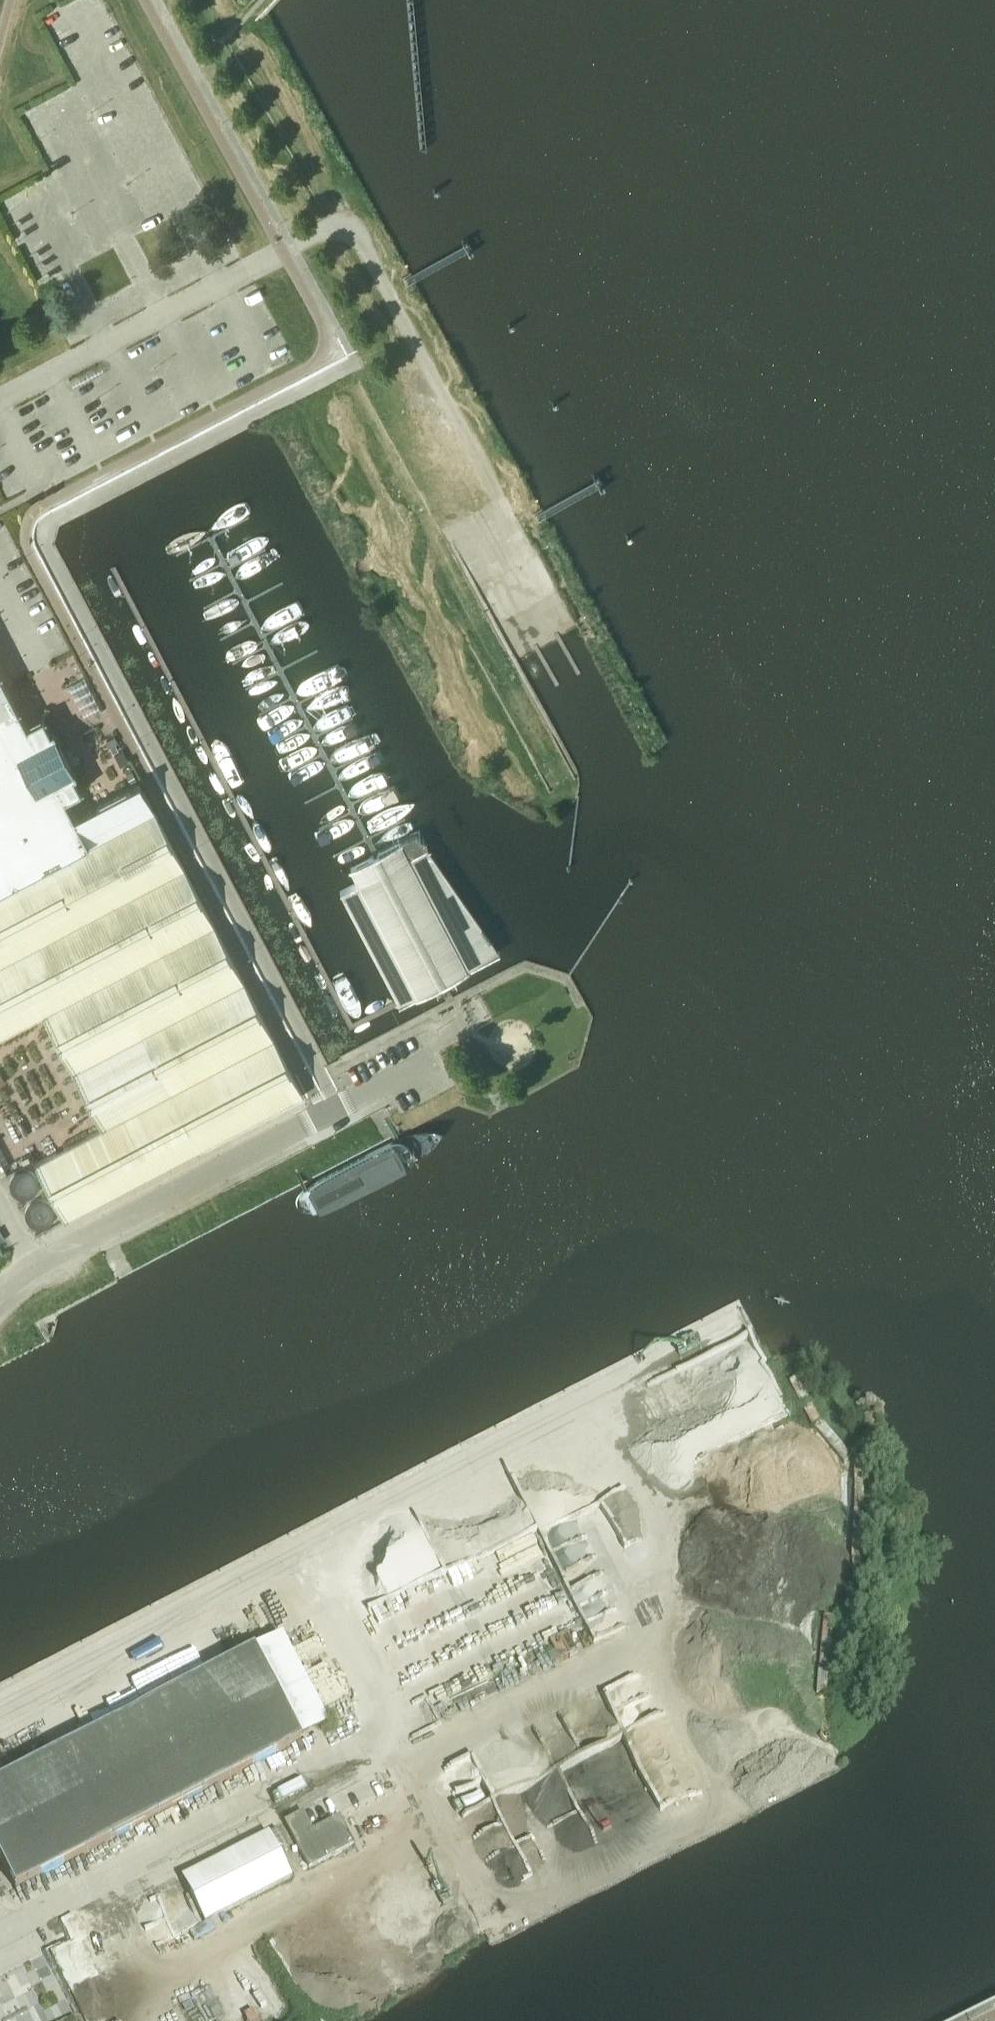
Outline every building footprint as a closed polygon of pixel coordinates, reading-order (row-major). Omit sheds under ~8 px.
[(43,1014),(102,1126),(34,1162),(65,1220),(303,1095),(139,781),(85,809),(76,791),(79,789),(78,786),(73,775),(76,773),(53,729),(49,731),(43,718),(43,717),(26,725),(17,708),(18,708),(18,707),(17,708),(8,691),(9,690),(8,690),(0,675),(0,1037),(43,1014)] [(358,881),(340,891),(399,1005),(441,983),(500,952),(426,846),(423,847),(415,832),(375,853),(351,866),(358,881)] [(622,1492),(678,1463),(653,1414),(646,1418),(645,1414),(617,1429),(627,1448),(618,1453),(623,1463),(611,1470),(622,1492)] [(0,1784),(0,1861),(15,1890),(301,1742),(254,1652),(0,1784)] [(305,1812),(283,1824),(308,1872),(357,1847),(342,1819),(315,1833),(305,1812)] [(271,1836),(185,1879),(207,1922),(293,1879),(271,1836)]
